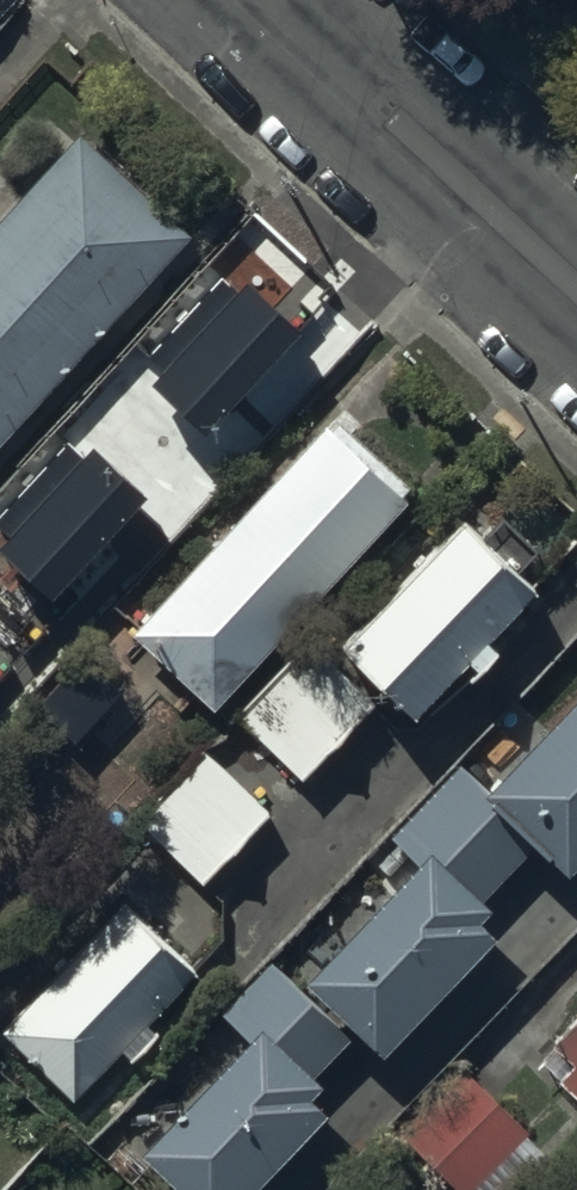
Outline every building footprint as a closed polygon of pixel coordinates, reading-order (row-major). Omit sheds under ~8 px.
[(74,121),(0,202),(0,427),(187,224),(74,121)] [(247,283),(153,382),(207,433),(301,334),(247,283)] [(327,415),(320,409),(126,620),(211,698),(402,490),(399,487),(409,477),(334,408),(327,415)] [(0,545),(0,547),(55,598),(146,499),(91,447),(0,545)] [(532,574),(458,503),(335,631),(408,702),(453,655),(464,666),(492,638),(481,627),(532,574)] [(375,697),(319,640),(248,709),(304,766),(375,697)] [(479,777),(457,756),(387,830),(410,851),(300,967),(380,1042),(491,925),(472,906),(484,894),(481,891),(536,834),(564,860),(576,846),(576,674),(479,777)] [(200,751),(140,816),(201,872),(261,807),(200,751)] [(192,968),(125,902),(5,1025),(73,1090),(119,1042),(130,1052),(156,1025),(146,1015),(192,968)] [(271,952),(218,1008),(240,1029),(137,1136),(193,1189),(235,1189),(321,1100),(303,1083),(316,1069),(314,1064),(350,1027),(271,952)] [(545,1028),(575,1056),(560,1072),(576,1089),(576,995),(545,1028)] [(526,1127),(466,1066),(405,1127),(465,1188),(526,1127)]
